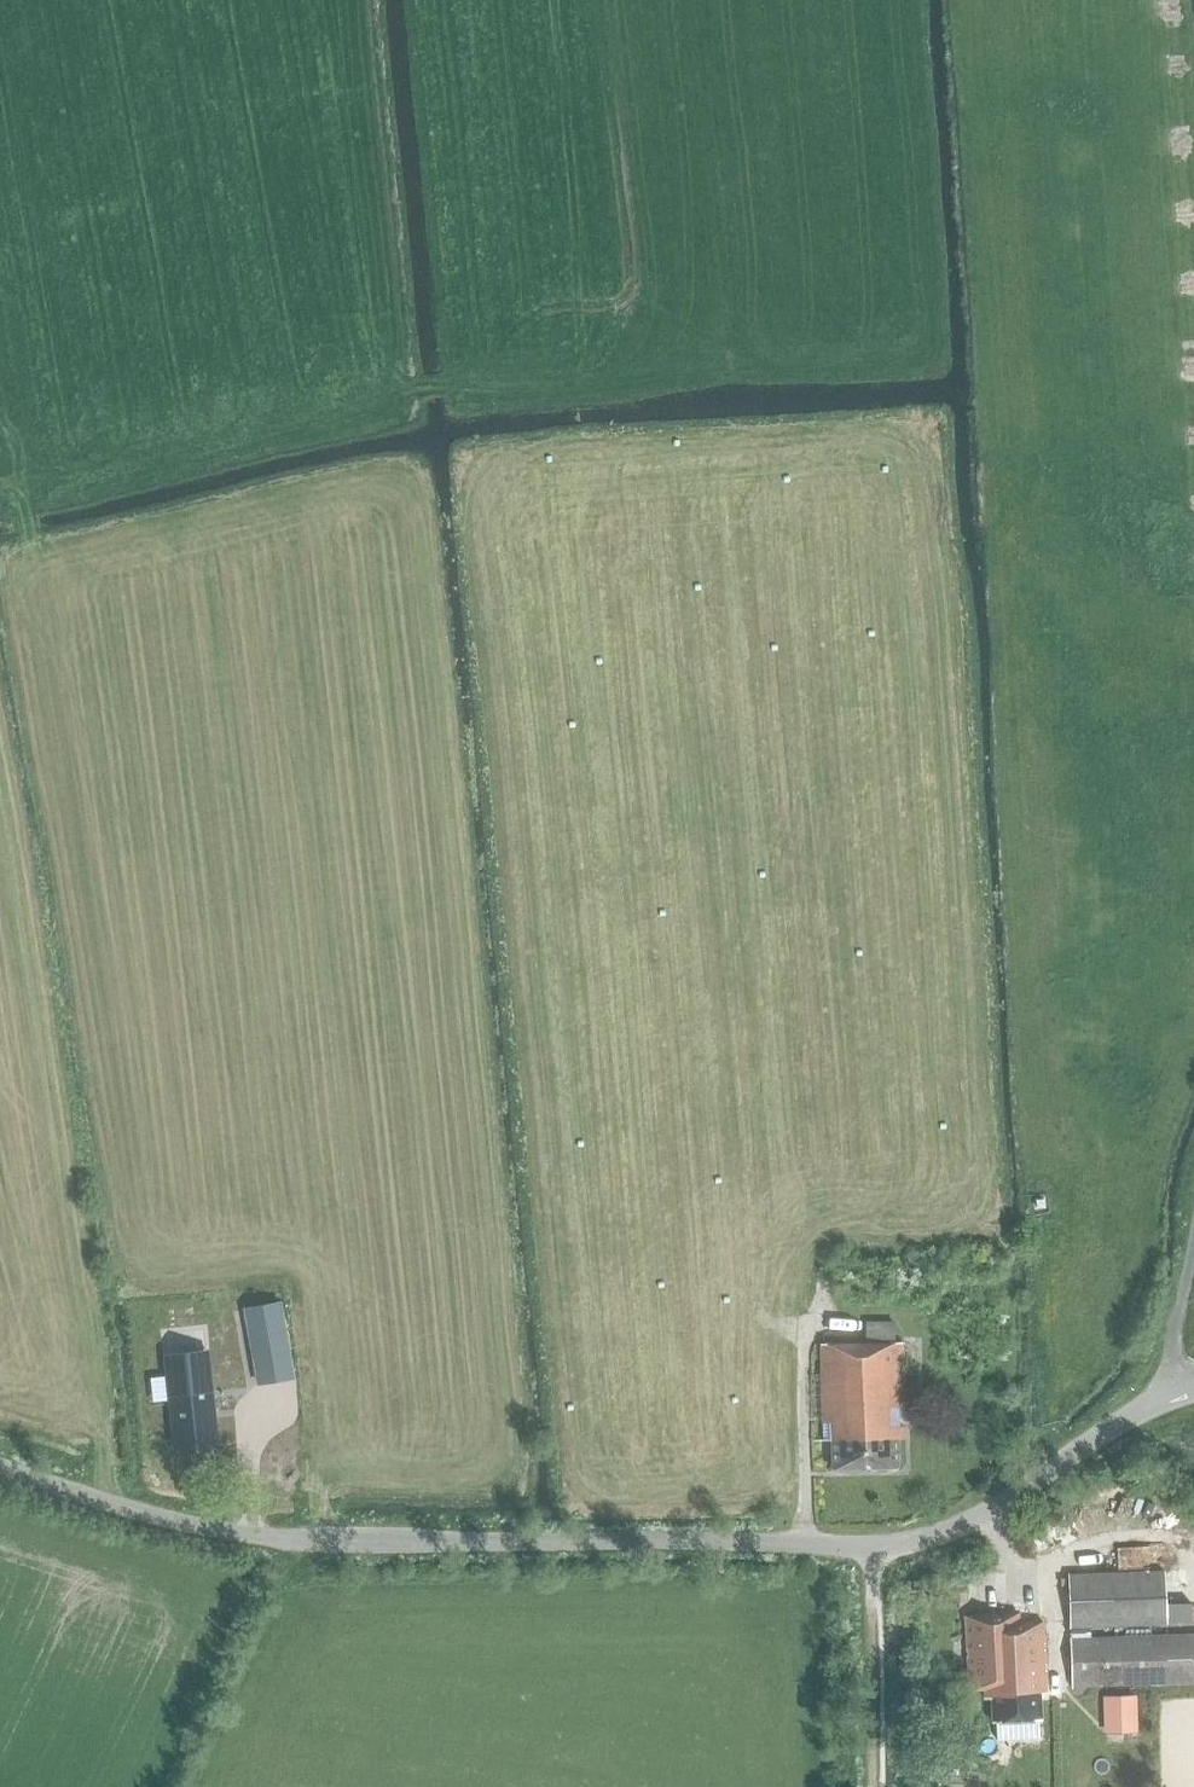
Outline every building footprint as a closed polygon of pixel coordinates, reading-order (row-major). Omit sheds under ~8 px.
[(282,1318),(247,1324),(254,1362),(289,1356),(282,1318)] [(831,1441),(832,1469),(898,1468),(897,1439),(904,1439),(901,1343),(820,1345),(823,1441),(831,1441)] [(206,1353),(166,1358),(175,1445),(215,1441),(206,1353)] [(1187,1584),(1187,1571),(1165,1571),(1165,1584),(1187,1584)] [(1090,1626),(1166,1623),(1164,1572),(1067,1576),(1069,1627),(1071,1627),(1090,1626)] [(1046,1693),(1042,1622),(1018,1623),(1018,1614),(964,1616),(968,1690),(983,1689),(984,1699),(991,1699),(992,1723),(1040,1721),(1038,1694),(1046,1693)] [(1069,1639),(1071,1688),(1193,1684),(1193,1635),(1091,1639),(1090,1626),(1071,1627),(1071,1639),(1069,1639)] [(1109,1726),(1132,1726),(1131,1696),(1108,1697),(1109,1726)]
